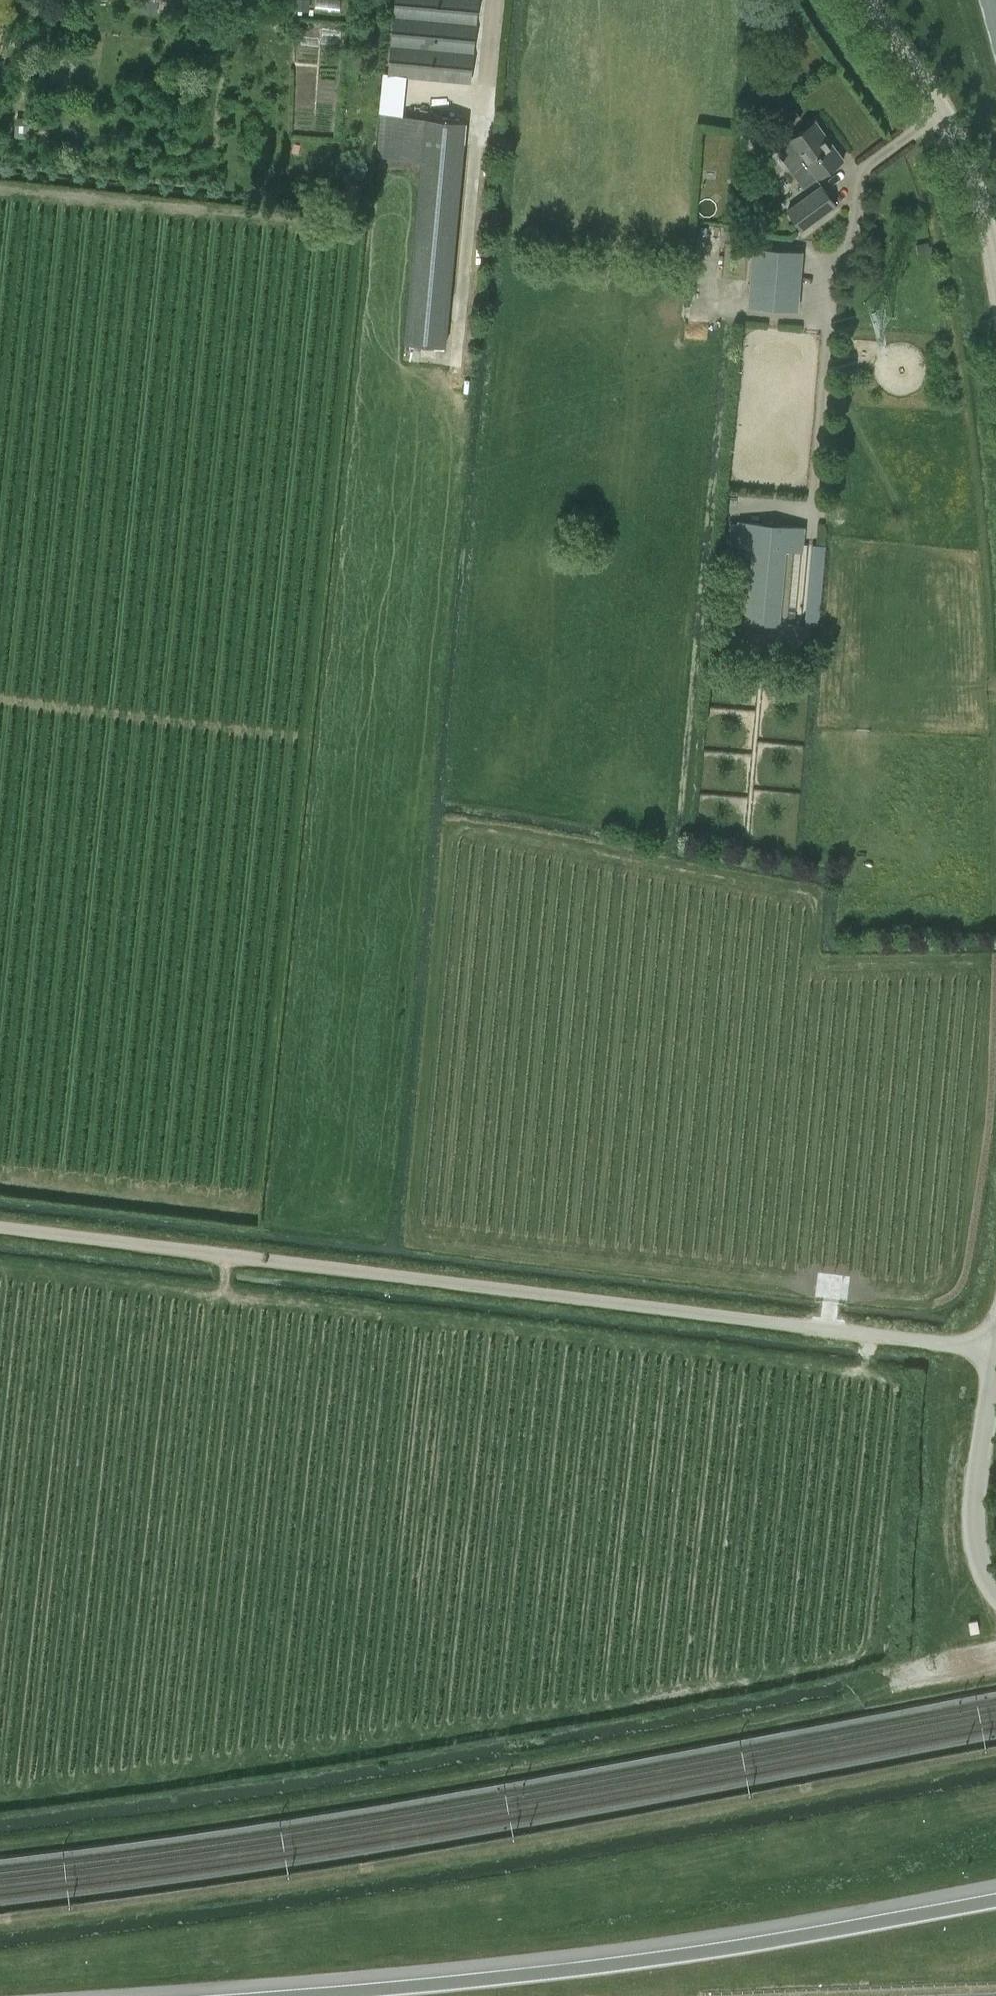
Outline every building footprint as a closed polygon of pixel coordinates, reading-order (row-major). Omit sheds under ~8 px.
[(307,10),(308,0),(295,0),(294,8),(307,10)] [(388,75),(469,82),(477,0),(395,0),(388,75)] [(467,121),(423,117),(381,113),(377,155),(419,159),(403,341),(446,345),(467,121)] [(775,149),(803,188),(843,159),(815,121),(775,149)] [(786,209),(801,230),(837,204),(821,184),(786,209)] [(916,243),(917,253),(929,251),(928,241),(916,243)] [(752,246),(749,294),(748,305),(798,309),(802,250),(752,246)] [(800,551),(802,527),(739,521),(736,545),(753,547),(746,621),(777,624),(784,549),(800,551)] [(826,545),(811,544),(804,624),(818,625),(826,545)]
